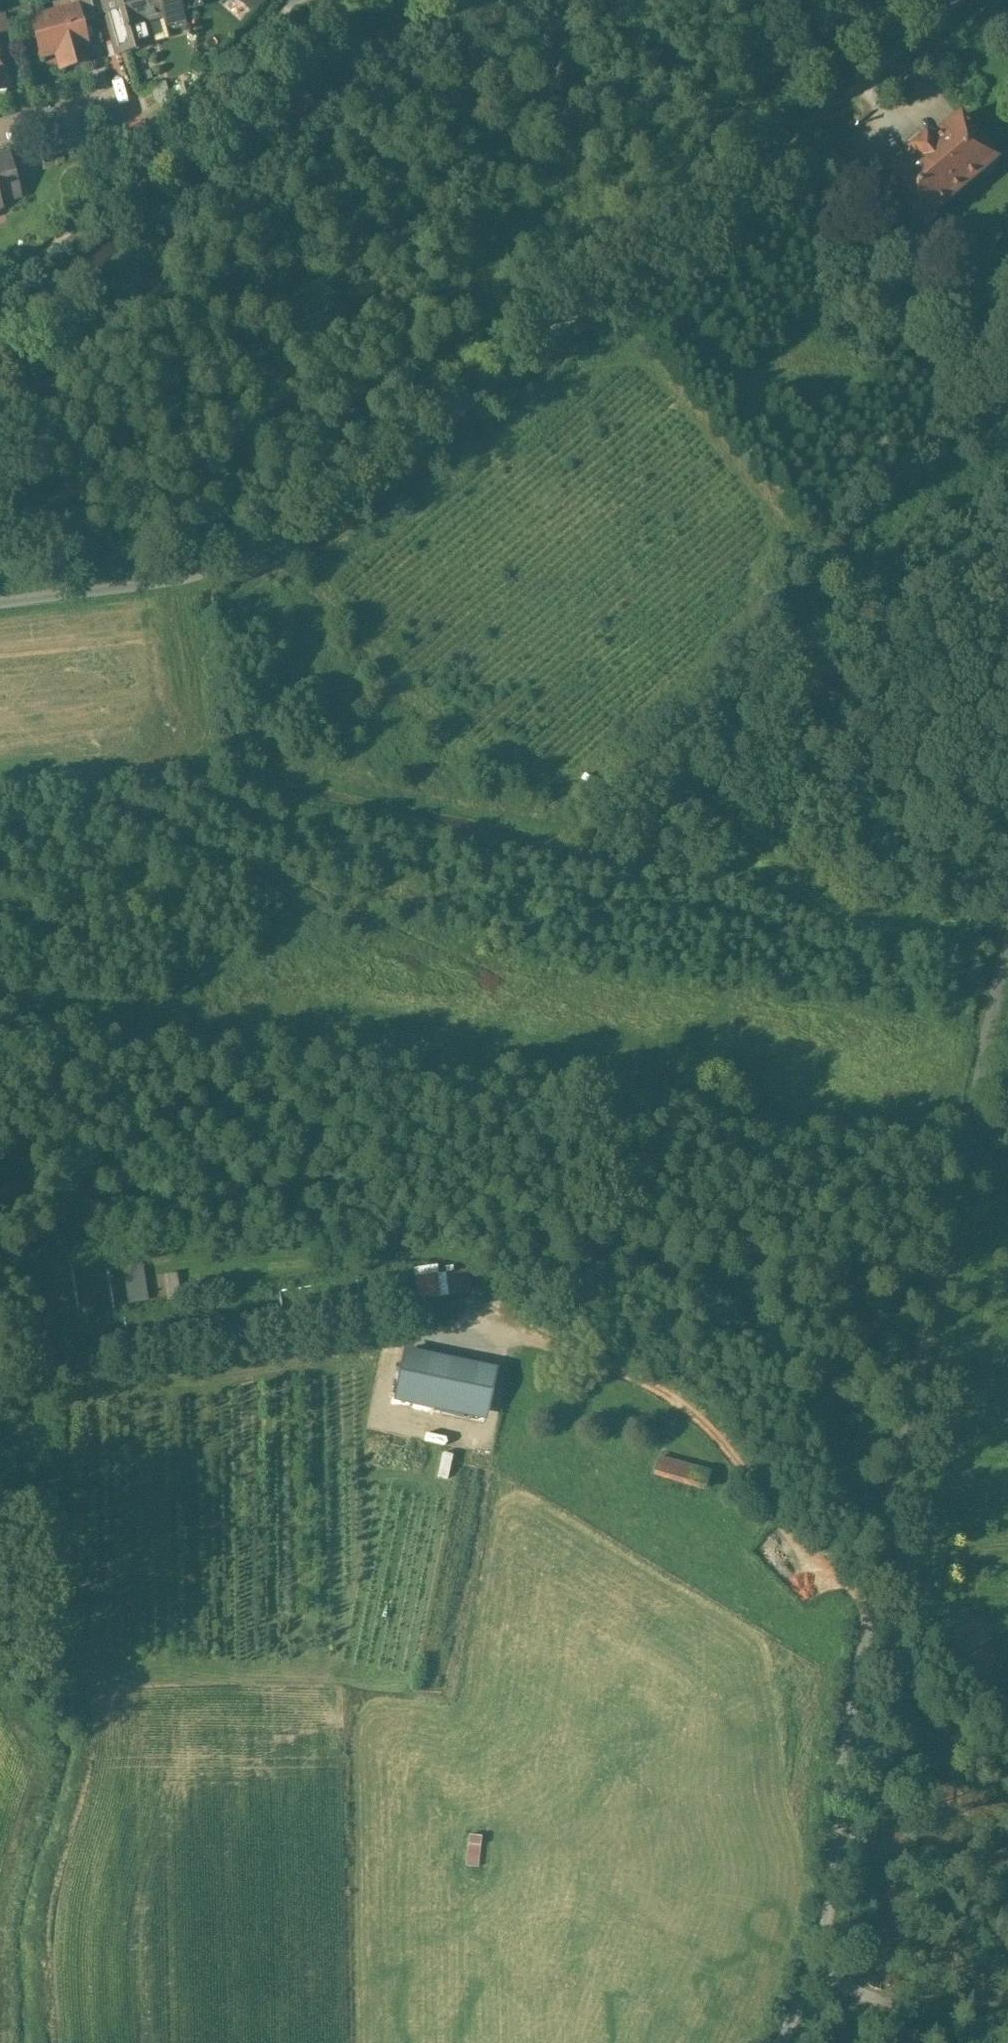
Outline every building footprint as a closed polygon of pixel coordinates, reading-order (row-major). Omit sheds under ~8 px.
[(73,9),(75,8),(79,23),(95,19),(90,0),(71,0),(73,9)] [(103,0),(106,13),(106,15),(107,15),(115,44),(122,41),(125,53),(142,48),(136,28),(142,22),(166,15),(164,7),(173,5),(173,6),(178,5),(177,1),(179,0),(102,0),(103,0)] [(73,9),(32,20),(42,56),(57,52),(62,69),(89,62),(84,44),(85,44),(79,23),(75,8),(73,9)] [(11,28),(7,9),(0,11),(0,31),(11,28)] [(165,83),(136,91),(147,131),(159,128),(173,114),(165,83)] [(961,106),(932,131),(929,128),(913,142),(916,146),(887,171),(922,212),(924,211),(927,215),(938,206),(934,202),(984,160),(987,164),(997,155),(994,151),(997,148),(961,106)] [(0,158),(0,186),(15,182),(8,156),(0,158)] [(122,1263),(129,1302),(150,1298),(143,1259),(122,1263)] [(439,1263),(412,1264),(414,1296),(472,1292),(471,1267),(439,1269),(439,1263)] [(179,1271),(165,1272),(166,1297),(181,1296),(179,1271)] [(671,1462),(658,1458),(653,1473),(666,1476),(671,1462)] [(709,1472),(671,1462),(666,1476),(705,1487),(709,1472)]
